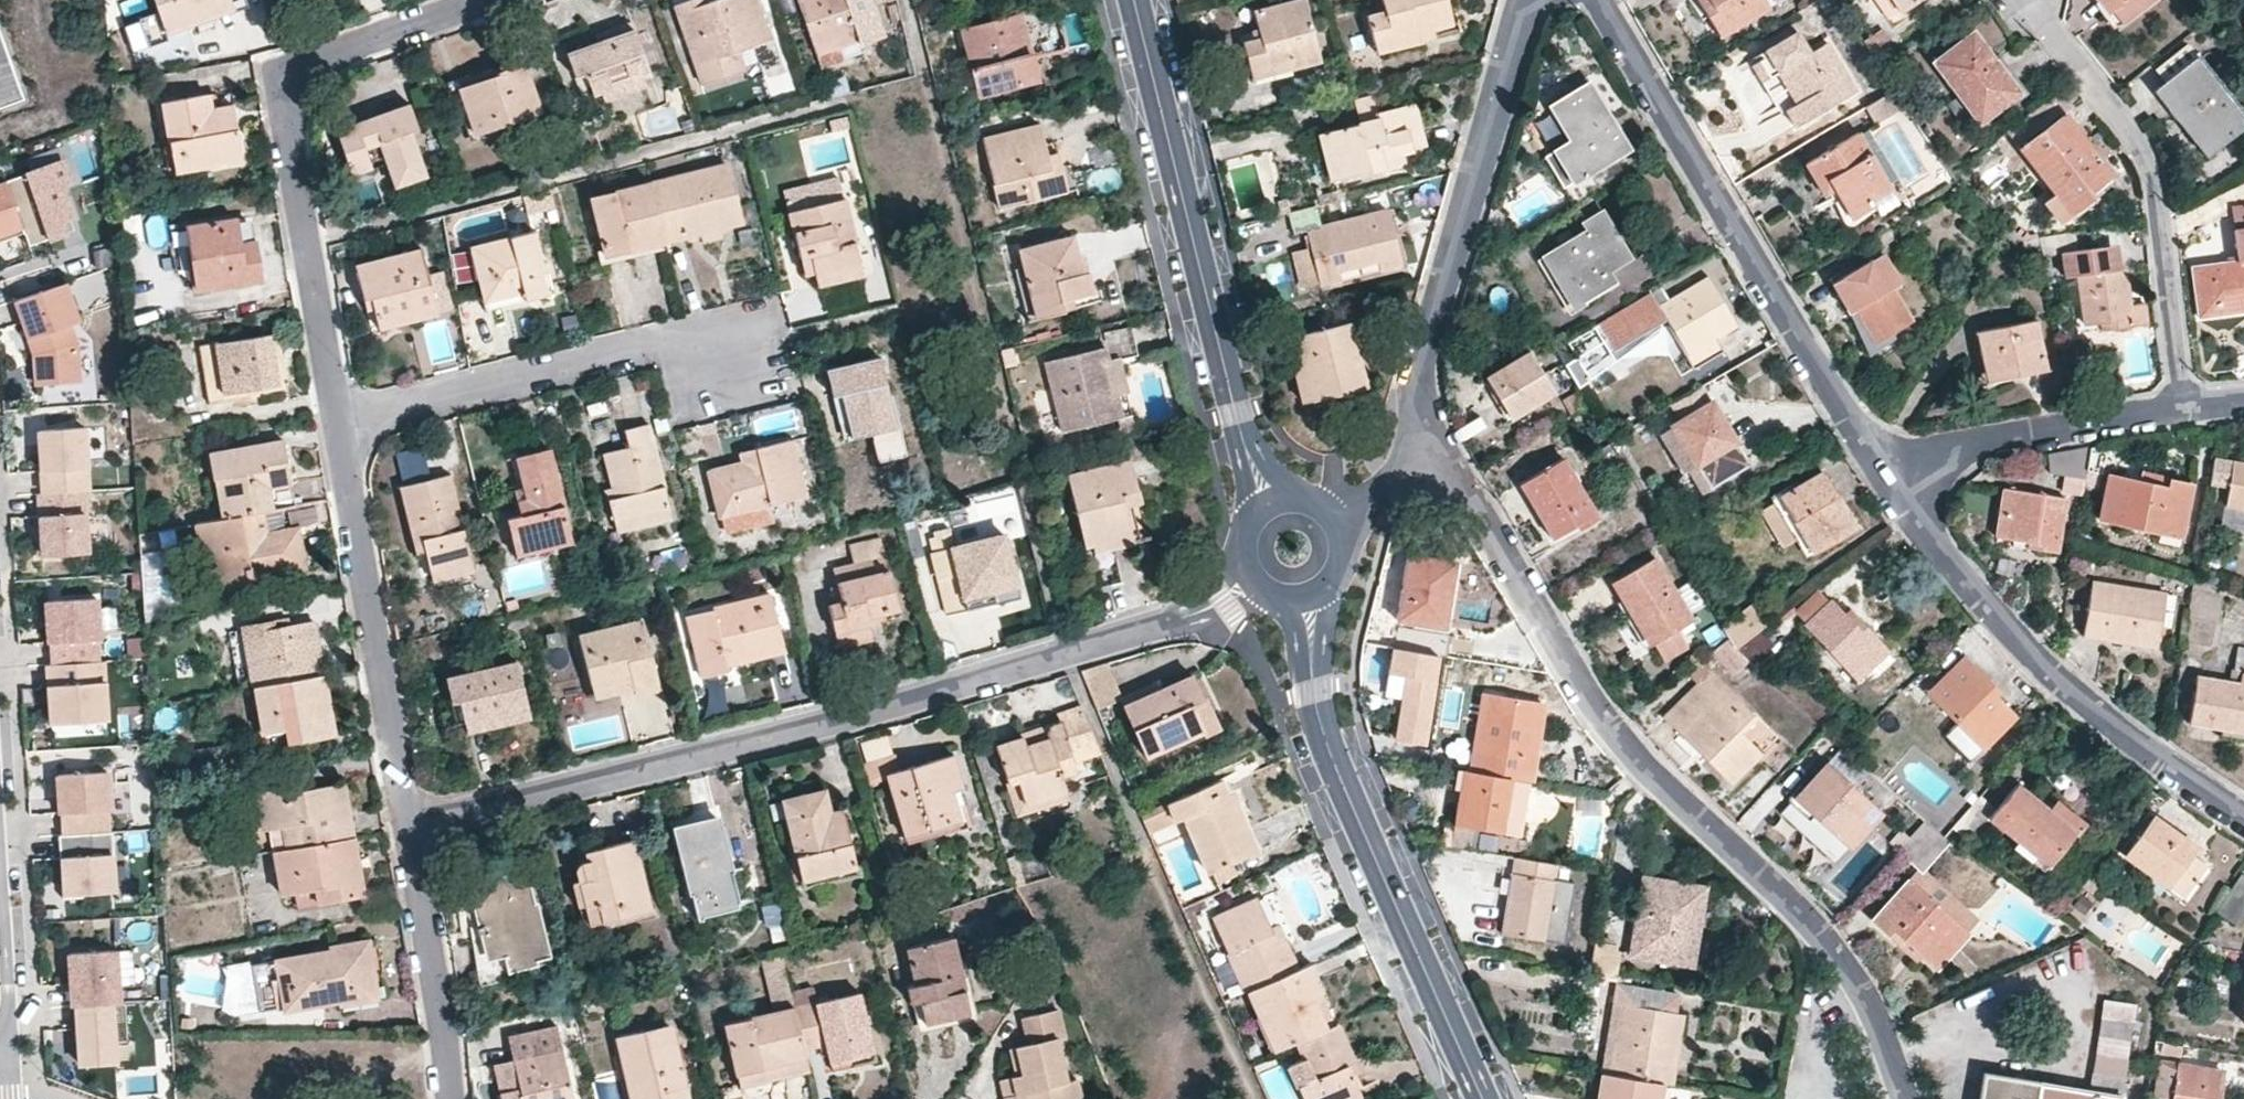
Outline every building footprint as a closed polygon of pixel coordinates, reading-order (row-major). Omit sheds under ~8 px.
[(156,13),(164,34),(233,10),(229,0),(152,0),(156,13)] [(753,0),(718,0),(708,3),(698,7),(696,0),(689,0),(676,4),(704,85),(744,71),(737,51),(767,40),(753,0)] [(868,0),(800,0),(819,55),(859,41),(880,35),(880,33),(871,9),(868,0)] [(1304,0),(1296,0),(1252,11),(1259,38),(1241,43),(1251,80),(1292,69),(1292,67),(1320,60),(1304,0)] [(1446,0),(1381,0),(1384,12),(1366,16),(1373,42),(1431,27),(1452,22),(1446,0)] [(1706,15),(1713,11),(1707,0),(1697,0),(1706,15)] [(1764,0),(1707,0),(1713,11),(1706,15),(1719,37),(1769,8),(1764,0)] [(1899,10),(1914,0),(1892,0),(1899,10)] [(2108,13),(2125,0),(2098,0),(2108,13)] [(2108,13),(2117,25),(2150,0),(2125,0),(2108,13)] [(885,4),(871,9),(880,33),(893,29),(885,4)] [(156,13),(140,18),(146,36),(143,37),(147,47),(166,39),(164,34),(156,13)] [(968,22),(970,28),(1002,20),(1000,13),(968,22)] [(1019,16),(1002,20),(970,28),(962,30),(967,49),(980,95),(999,90),(1036,80),(1019,16)] [(597,34),(600,42),(633,30),(629,21),(597,34)] [(1433,37),(1431,27),(1373,42),(1376,53),(1433,37)] [(649,76),(633,30),(600,42),(567,55),(575,78),(585,75),(593,96),(602,94),(642,78),(649,76)] [(26,105),(0,32),(0,115),(26,105)] [(1798,58),(1809,52),(1797,32),(1786,38),(1798,58)] [(2017,92),(1972,32),(1938,58),(1960,89),(1955,93),(1977,123),(2017,92)] [(1795,127),(1856,90),(1827,41),(1809,52),(1798,58),(1786,38),(1765,50),(1768,56),(1777,72),(1788,91),(1794,87),(1801,100),(1795,103),(1785,109),(1795,127)] [(819,55),(823,68),(862,54),(859,41),(819,55)] [(2156,68),(2166,81),(2196,57),(2185,45),(2156,68)] [(967,49),(961,51),(974,103),(1001,97),(999,90),(980,95),(967,49)] [(1777,72),(1768,56),(1752,65),(1761,80),(1777,72)] [(2243,128),(2243,117),(2196,57),(2166,81),(2155,89),(2178,120),(2183,117),(2202,140),(2222,125),(2232,137),(2243,128)] [(495,67),(498,75),(459,88),(476,134),(499,127),(540,113),(521,58),(495,67)] [(1938,58),(1932,62),(1955,93),(1960,89),(1938,58)] [(495,67),(494,65),(447,82),(471,147),(502,136),(499,127),(476,134),(459,88),(498,75),(495,67)] [(602,94),(604,101),(646,87),(642,78),(602,94)] [(1629,149),(1589,82),(1548,107),(1569,141),(1560,147),(1580,179),(1629,149)] [(1795,103),(1801,100),(1794,87),(1788,91),(1795,103)] [(1904,104),(1894,89),(1863,107),(1873,123),(1904,104)] [(211,109),(208,95),(161,103),(171,159),(190,155),(193,169),(240,161),(236,130),(215,133),(211,109)] [(1372,97),(1354,101),(1360,124),(1378,119),(1377,113),(1372,97)] [(2062,116),(2050,100),(1997,142),(2008,157),(2019,149),(2062,116)] [(1424,146),(1412,104),(1377,113),(1378,119),(1360,124),(1330,132),(1341,178),(1385,167),(1382,156),(1403,151),(1424,146)] [(232,105),(211,109),(215,133),(236,130),(232,105)] [(417,128),(408,106),(336,132),(350,173),(385,161),(390,173),(421,163),(410,131),(417,128)] [(2109,175),(2105,169),(2064,115),(2062,116),(2019,149),(2054,193),(2043,202),(2059,222),(2092,197),(2088,191),(2109,175)] [(2232,137),(2222,125),(2202,140),(2183,117),(2178,120),(2207,157),(2232,137)] [(1047,155),(1040,125),(983,139),(1000,208),(1067,192),(1060,168),(1051,170),(1047,155)] [(417,128),(410,131),(421,163),(390,173),(395,186),(433,172),(417,128)] [(1332,181),(1341,178),(1330,132),(1320,135),(1332,181)] [(1890,188),(1858,133),(1805,165),(1816,185),(1826,178),(1834,191),(1850,218),(1873,205),(1870,200),(1890,188)] [(1572,184),(1580,179),(1560,147),(1552,152),(1572,184)] [(1382,156),(1385,167),(1405,162),(1403,151),(1382,156)] [(1051,170),(1060,168),(1056,153),(1047,155),(1051,170)] [(1628,167),(1621,154),(1597,169),(1605,181),(1628,167)] [(193,169),(190,155),(171,159),(173,172),(193,169)] [(66,157),(6,181),(27,235),(30,244),(72,227),(60,197),(79,190),(66,157)] [(740,223),(726,165),(651,183),(663,233),(665,242),(701,232),(719,228),(740,223)] [(2113,181),(2109,175),(2088,191),(2092,197),(2113,181)] [(1826,178),(1816,185),(1823,196),(1834,191),(1826,178)] [(0,183),(0,237),(2,244),(27,235),(6,181),(0,183)] [(663,233),(651,183),(589,199),(604,256),(647,246),(645,236),(663,233)] [(1572,207),(1586,230),(1541,258),(1565,296),(1573,292),(1580,305),(1615,284),(1607,271),(1628,258),(1591,195),(1572,207)] [(860,266),(844,199),(788,212),(801,258),(810,256),(815,274),(816,277),(860,266)] [(1319,229),(1314,208),(1289,215),(1295,236),(1319,229)] [(1400,264),(1386,211),(1307,232),(1321,284),(1340,279),(1337,271),(1379,260),(1381,269),(1400,264)] [(244,218),(237,219),(240,242),(254,241),(251,223),(245,224),(244,218)] [(240,242),(237,219),(185,227),(191,263),(203,261),(206,287),(258,279),(254,241),(240,242)] [(721,236),(719,228),(701,232),(704,241),(721,236)] [(540,262),(532,232),(478,245),(484,270),(477,272),(484,300),(522,291),(524,300),(547,294),(542,273),(540,262)] [(2076,249),(2074,232),(2040,238),(2043,255),(2060,252),(2076,249)] [(665,242),(663,233),(645,236),(647,246),(665,242)] [(1077,252),(1072,236),(1019,251),(1024,269),(1031,298),(1037,296),(1042,316),(1062,310),(1060,302),(1072,298),(1075,307),(1092,302),(1079,252),(1077,252)] [(477,272),(484,270),(478,245),(471,247),(477,272)] [(2076,277),(2083,325),(2099,323),(2113,321),(2114,328),(2146,324),(2143,303),(2130,305),(2125,269),(2119,269),(2118,260),(2101,246),(2076,249),(2060,252),(2064,278),(2076,277)] [(1891,266),(1880,248),(1830,278),(1850,313),(1855,311),(1872,342),(1891,331),(1911,319),(1891,285),(1882,271),(1891,266)] [(432,298),(420,251),(355,267),(362,299),(370,297),(373,310),(378,328),(399,323),(395,308),(432,298)] [(810,256),(801,258),(805,276),(815,274),(810,256)] [(203,261),(191,263),(194,288),(206,287),(203,261)] [(542,273),(548,271),(546,261),(540,262),(542,273)] [(2193,267),(2200,317),(2240,311),(2239,299),(2243,298),(2243,261),(2193,267)] [(816,277),(818,288),(862,276),(860,266),(816,277)] [(1891,266),(1882,271),(1891,285),(1899,280),(1891,266)] [(101,269),(68,282),(79,310),(112,297),(101,269)] [(1037,296),(1031,298),(1024,269),(1014,271),(1027,320),(1042,316),(1037,296)] [(1713,339),(1727,332),(1708,301),(1716,296),(1706,279),(1659,306),(1665,315),(1687,354),(1667,365),(1675,379),(1721,353),(1713,339)] [(67,285),(17,300),(34,356),(34,380),(74,380),(74,339),(64,326),(78,322),(67,285)] [(1659,306),(1649,290),(1590,325),(1606,351),(1665,315),(1659,306)] [(484,300),(487,310),(524,300),(522,291),(484,300)] [(1572,309),(1580,305),(1573,292),(1565,296),(1572,309)] [(1727,332),(1735,327),(1716,296),(1708,301),(1727,332)] [(370,297),(362,299),(366,312),(373,310),(370,297)] [(395,308),(399,323),(436,313),(432,298),(395,308)] [(1060,302),(1062,310),(1075,307),(1072,298),(1060,302)] [(1896,338),(1891,331),(1872,342),(1855,311),(1850,313),(1849,314),(1867,354),(1896,338)] [(2046,370),(2036,320),(1976,333),(1985,376),(2014,369),(2015,376),(2046,370)] [(2114,328),(2113,321),(2099,323),(2100,330),(2114,328)] [(1365,387),(1349,323),(1295,337),(1300,356),(1312,401),(1365,387)] [(279,383),(270,334),(214,344),(223,394),(279,386),(279,383)] [(214,344),(199,347),(208,403),(239,399),(274,394),(287,392),(286,382),(279,383),(279,386),(223,394),(214,344)] [(1108,362),(1105,348),(1044,363),(1062,432),(1122,417),(1117,397),(1109,399),(1100,364),(1108,362)] [(1551,393),(1529,354),(1488,378),(1510,417),(1551,393)] [(1300,356),(1291,358),(1302,403),(1312,401),(1300,356)] [(887,397),(877,358),(827,370),(832,396),(852,390),(855,405),(844,408),(852,438),(873,433),(870,425),(893,419),(887,397)] [(2015,376),(2014,369),(1985,376),(1986,382),(2015,376)] [(852,390),(832,396),(843,440),(852,438),(844,408),(855,405),(852,390)] [(870,425),(873,433),(901,425),(894,395),(887,397),(893,419),(870,425)] [(1703,490),(1747,465),(1711,402),(1661,432),(1684,473),(1691,469),(1703,490)] [(647,425),(624,430),(629,448),(605,453),(613,487),(616,497),(608,499),(613,521),(668,508),(647,425)] [(83,429),(40,431),(43,496),(85,493),(83,429)] [(791,440),(756,449),(758,459),(741,464),(707,471),(718,516),(722,515),(768,504),(805,495),(791,440)] [(295,508),(283,441),(208,453),(212,479),(224,477),(232,519),(254,515),(264,513),(295,508)] [(2047,454),(2048,473),(2066,475),(2085,479),(2086,468),(2090,446),(2047,454)] [(547,449),(518,457),(526,491),(531,513),(520,516),(506,519),(513,546),(568,531),(547,449)] [(758,459),(756,449),(738,453),(741,464),(758,459)] [(1596,518),(1563,460),(1520,486),(1551,539),(1575,525),(1578,529),(1596,518)] [(1137,489),(1130,461),(1067,477),(1085,547),(1093,545),(1130,534),(1121,493),(1137,489)] [(2233,461),(2226,504),(2243,507),(2243,463),(2233,461)] [(2099,471),(2086,468),(2085,479),(2084,486),(2096,488),(2099,471)] [(1821,472),(1779,497),(1811,551),(1853,528),(1821,472)] [(2098,518),(2180,536),(2190,484),(2166,479),(2165,486),(2136,479),(2107,473),(2098,518)] [(2165,486),(2166,479),(2138,473),(2136,479),(2165,486)] [(2084,486),(2085,479),(2066,475),(2064,491),(2082,494),(2084,486)] [(220,521),(232,519),(224,477),(212,479),(220,521)] [(472,568),(448,477),(402,488),(417,554),(425,552),(432,578),(472,568)] [(613,487),(605,489),(608,499),(616,497),(613,487)] [(2056,552),(2065,499),(2003,488),(1995,536),(2028,541),(2036,543),(2035,548),(2056,552)] [(1137,489),(1121,493),(1130,534),(1093,545),(1095,553),(1140,541),(1132,505),(1140,503),(1137,489)] [(520,516),(531,513),(526,491),(515,494),(520,516)] [(85,493),(43,496),(47,558),(89,555),(85,493)] [(722,515),(726,534),(772,523),(768,504),(722,515)] [(613,521),(616,532),(670,519),(668,508),(613,521)] [(307,569),(298,526),(267,530),(264,513),(254,515),(232,519),(220,521),(196,525),(196,526),(141,536),(143,559),(200,548),(208,588),(307,569)] [(513,546),(516,557),(571,543),(568,531),(513,546)] [(1018,596),(1003,535),(933,553),(948,614),(984,605),(982,593),(992,591),(994,602),(1018,596)] [(850,547),(854,565),(832,571),(840,602),(828,605),(835,633),(847,631),(850,643),(873,637),(870,624),(868,615),(883,611),(885,621),(900,617),(880,540),(850,547)] [(1454,562),(1407,554),(1395,620),(1413,623),(1413,617),(1444,623),(1454,562)] [(1653,559),(1612,583),(1649,645),(1690,620),(1653,559)] [(432,578),(434,587),(474,577),(472,568),(432,578)] [(2152,622),(2156,591),(2092,581),(2084,635),(2155,646),(2159,623),(2152,622)] [(992,591),(982,593),(984,605),(994,602),(992,591)] [(1794,611),(1806,623),(1828,603),(1817,591),(1794,611)] [(2164,593),(2156,591),(2152,622),(2159,623),(2164,593)] [(779,635),(769,596),(687,616),(702,676),(726,670),(725,666),(721,650),(779,635)] [(1855,618),(1851,622),(1844,614),(1830,601),(1828,603),(1806,623),(1805,624),(1855,678),(1885,650),(1855,618)] [(95,602),(45,605),(49,665),(99,661),(95,602)] [(1761,629),(1765,626),(1749,605),(1719,626),(1727,640),(1733,649),(1761,629)] [(1851,622),(1855,618),(1848,610),(1844,614),(1851,622)] [(868,615),(870,624),(885,621),(883,611),(868,615)] [(508,617),(511,629),(529,624),(527,613),(508,617)] [(1413,617),(1413,623),(1443,628),(1444,623),(1413,617)] [(273,622),(274,630),(288,628),(287,620),(273,622)] [(619,626),(620,635),(605,639),(603,630),(578,636),(591,686),(629,676),(632,688),(633,694),(659,689),(643,620),(619,626)] [(313,623),(288,628),(274,630),(273,622),(242,628),(248,664),(252,687),(321,675),(313,623)] [(603,630),(605,639),(620,635),(619,626),(603,630)] [(1772,644),(1761,629),(1733,649),(1747,661),(1748,663),(1753,659),(1772,644)] [(847,631),(835,633),(839,646),(850,643),(847,631)] [(721,650),(725,666),(782,651),(779,635),(721,650)] [(1727,640),(1710,653),(1732,676),(1747,661),(1733,649),(1727,640)] [(1782,658),(1772,644),(1753,659),(1763,672),(1782,658)] [(2196,676),(2188,721),(2243,731),(2243,647),(2237,646),(2233,668),(2241,670),(2239,683),(2196,676)] [(1439,657),(1392,650),(1389,675),(1409,678),(1399,742),(1425,746),(1439,657)] [(2015,716),(1988,690),(1991,687),(1963,659),(1929,693),(1982,747),(2015,716)] [(99,661),(49,665),(53,725),(104,721),(99,661)] [(248,664),(234,667),(237,690),(252,687),(248,664)] [(505,723),(529,717),(517,664),(458,677),(462,692),(457,693),(465,724),(503,715),(505,723)] [(1739,733),(1755,716),(1711,672),(1665,717),(1681,733),(1686,728),(1706,749),(1701,754),(1730,783),(1760,754),(1739,733)] [(326,695),(321,675),(252,687),(260,734),(283,730),(285,742),(327,735),(320,696),(326,695)] [(591,686),(593,697),(632,688),(629,676),(591,686)] [(1201,700),(1190,676),(1159,690),(1124,706),(1146,755),(1203,730),(1191,703),(1201,700)] [(458,677),(446,679),(456,726),(465,724),(457,693),(462,692),(458,677)] [(1159,690),(1154,681),(1122,696),(1119,697),(1120,699),(1124,706),(1159,690)] [(327,735),(332,734),(326,695),(320,696),(327,735)] [(1544,705),(1482,696),(1470,772),(1509,778),(1527,781),(1532,782),(1544,705)] [(1205,735),(1219,728),(1206,698),(1201,700),(1191,703),(1203,730),(1205,735)] [(1099,752),(1080,706),(1056,714),(1058,722),(1071,761),(1099,752)] [(505,723),(503,715),(465,724),(467,732),(505,723)] [(1042,727),(1046,740),(1025,746),(1021,737),(995,746),(1007,784),(1016,782),(1024,802),(1063,790),(1059,777),(1075,772),(1071,761),(1058,722),(1042,727)] [(1021,737),(1025,746),(1046,740),(1042,727),(1021,734),(1021,737)] [(1686,728),(1681,733),(1701,754),(1706,749),(1686,728)] [(260,734),(263,746),(285,742),(283,730),(260,734)] [(959,789),(949,755),(898,771),(886,774),(904,836),(943,825),(935,795),(950,791),(959,789)] [(1847,846),(1878,813),(1826,765),(1800,793),(1818,810),(1814,815),(1847,846)] [(1501,832),(1509,778),(1470,772),(1459,770),(1455,789),(1460,790),(1454,825),(1451,847),(1467,849),(1471,827),(1501,832)] [(109,773),(57,776),(61,833),(113,830),(109,773)] [(1257,850),(1225,777),(1168,802),(1176,821),(1185,818),(1209,871),(1257,850)] [(1501,832),(1519,835),(1527,781),(1509,778),(1501,832)] [(351,836),(341,782),(293,790),(294,797),(280,799),(278,787),(255,791),(262,829),(280,826),(289,824),(293,847),(351,836)] [(1068,807),(1063,790),(1024,802),(1016,782),(1007,784),(1016,813),(1035,808),(1038,816),(1068,807)] [(278,787),(280,799),(294,797),(293,790),(292,785),(278,787)] [(2061,810),(2055,816),(2016,785),(1996,809),(1982,797),(1954,830),(1971,843),(1991,819),(2045,863),(2073,830),(2072,829),(2077,822),(2061,810)] [(828,814),(822,790),(782,800),(795,856),(804,854),(810,877),(853,866),(847,842),(836,845),(828,814)] [(962,821),(953,823),(950,811),(955,809),(950,791),(935,795),(943,825),(904,836),(906,844),(964,828),(962,821)] [(1800,793),(1795,798),(1814,815),(1818,810),(1800,793)] [(1176,821),(1168,802),(1142,814),(1150,833),(1176,821)] [(836,845),(847,842),(839,812),(828,814),(836,845)] [(2189,853),(2194,846),(2152,817),(2124,856),(2182,897),(2205,864),(2189,853)] [(693,910),(734,899),(714,818),(674,828),(693,910)] [(1923,822),(1897,850),(1918,868),(1922,871),(1923,870),(1949,840),(1946,839),(1923,822)] [(1454,825),(1446,823),(1442,845),(1451,847),(1454,825)] [(289,824),(280,826),(283,848),(293,847),(289,824)] [(113,830),(61,833),(66,904),(117,900),(113,830)] [(355,855),(351,836),(293,847),(283,848),(272,850),(279,892),(292,890),(313,886),(316,902),(362,894),(358,871),(349,872),(346,858),(355,855)] [(604,845),(606,854),(579,860),(576,865),(579,880),(585,902),(597,899),(602,920),(621,915),(647,909),(630,839),(604,845)] [(606,854),(604,845),(577,852),(579,860),(606,854)] [(795,856),(803,887),(855,874),(853,866),(810,877),(804,854),(795,856)] [(355,855),(346,858),(349,872),(358,871),(355,855)] [(1543,939),(1556,865),(1514,858),(1502,932),(1543,939)] [(544,955),(523,867),(470,881),(472,889),(460,892),(471,937),(483,934),(492,969),(533,958),(544,955)] [(1918,868),(1907,880),(1964,933),(1977,918),(1923,870),(1922,871),(1918,868)] [(2080,885),(2091,892),(2099,880),(2089,872),(2080,885)] [(2239,923),(2243,916),(2243,878),(2239,875),(2216,908),(2239,923)] [(1687,939),(1694,887),(1643,879),(1631,955),(1691,964),(1695,939),(1687,939)] [(621,915),(602,920),(597,899),(585,902),(579,880),(572,882),(584,931),(622,922),(621,915)] [(1964,933),(1907,880),(1872,919),(1907,951),(1911,946),(1920,955),(1933,966),(1964,933)] [(292,890),(295,910),(317,906),(316,902),(313,886),(292,890)] [(1703,888),(1694,887),(1687,939),(1695,939),(1703,888)] [(736,906),(734,899),(693,910),(695,916),(736,906)] [(1269,926),(1257,900),(1213,918),(1245,992),(1248,990),(1296,969),(1276,923),(1269,926)] [(533,958),(492,969),(483,934),(471,937),(478,984),(535,969),(533,958)] [(924,1023),(970,1012),(953,939),(905,950),(913,985),(907,986),(911,1003),(919,1001),(924,1023)] [(366,940),(327,947),(328,951),(250,964),(258,1008),(275,1006),(276,1009),(340,999),(341,1008),(354,1007),(353,1000),(375,996),(366,940)] [(1916,959),(1920,955),(1911,946),(1907,951),(1916,959)] [(118,948),(66,952),(70,1001),(122,996),(118,948)] [(1308,963),(1296,969),(1248,990),(1275,1051),(1296,1041),(1325,1029),(1312,1001),(1322,996),(1308,963)] [(1663,1042),(1668,1012),(1675,1014),(1677,996),(1617,986),(1615,1005),(1622,1006),(1619,1029),(1615,1052),(1607,1051),(1603,1073),(1611,1075),(1662,1083),(1671,1084),(1677,1045),(1663,1042)] [(870,1051),(857,993),(792,1008),(802,1050),(825,1045),(829,1060),(870,1051)] [(122,996),(70,1001),(75,1065),(116,1061),(113,1041),(128,1039),(122,996)] [(1325,1029),(1334,1024),(1322,996),(1312,1001),(1325,1029)] [(2089,1090),(1984,1074),(1980,1098),(2118,1098),(2134,1004),(2104,999),(2089,1090)] [(802,1050),(792,1008),(723,1024),(735,1074),(804,1059),(802,1050)] [(1022,1018),(1027,1044),(1009,1048),(1015,1076),(1000,1079),(1003,1098),(1014,1095),(1014,1098),(1080,1098),(1075,1079),(1065,1081),(1054,1037),(1061,1036),(1055,1010),(1022,1018)] [(1675,1014),(1668,1012),(1663,1042),(1677,1045),(1682,1014),(1675,1014)] [(559,1048),(554,1024),(506,1035),(511,1059),(518,1087),(498,1092),(500,1098),(571,1098),(559,1048)] [(1296,1041),(1304,1060),(1289,1066),(1303,1098),(1319,1098),(1337,1091),(1340,1098),(1347,1098),(1359,1093),(1350,1073),(1357,1069),(1336,1024),(1334,1024),(1325,1029),(1296,1041)] [(669,1025),(616,1037),(631,1098),(673,1098),(685,1096),(669,1025)] [(1619,1029),(1610,1028),(1607,1051),(1615,1052),(1619,1029)] [(829,1060),(832,1071),(872,1062),(870,1051),(829,1060)] [(498,1092),(518,1087),(511,1059),(491,1063),(498,1092)] [(735,1074),(738,1086),(807,1070),(804,1059),(735,1074)] [(2221,1070),(2159,1060),(2153,1095),(2171,1098),(2216,1098),(2221,1070)] [(1662,1083),(1611,1075),(1603,1073),(1602,1073),(1598,1098),(1660,1098),(1662,1083)]
